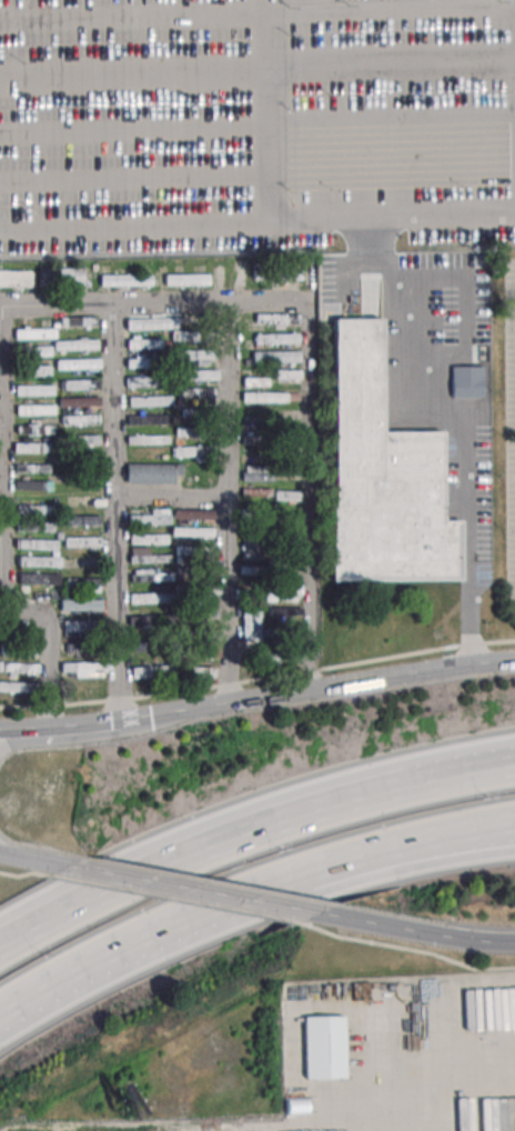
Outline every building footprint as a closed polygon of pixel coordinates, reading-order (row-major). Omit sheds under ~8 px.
[(234,286),(244,286),(244,261),(234,261),(234,286)] [(84,268),(38,268),(38,286),(84,286),(84,268)] [(0,270),(0,285),(30,285),(30,270),(0,270)] [(150,286),(150,274),(99,274),(99,286),(150,286)] [(209,274),(165,274),(165,285),(209,285),(209,274)] [(97,327),(97,317),(60,317),(60,327),(97,327)] [(332,318),(332,572),(377,572),(377,580),(460,580),(460,522),(440,522),(440,431),(381,431),(382,318),(332,318)] [(55,328),(14,328),(14,338),(55,338),(55,328)] [(215,331),(171,331),(171,341),(215,341),(215,331)] [(254,344),(299,344),(299,333),(254,333),(254,344)] [(127,338),(127,349),(163,349),(163,338),(127,338)] [(54,350),(97,350),(97,339),(54,339),(54,350)] [(50,347),(23,347),(23,356),(50,356),(50,347)] [(215,362),(215,350),(177,350),(177,362),(215,362)] [(299,351),(253,351),(253,363),(299,363),(299,351)] [(163,358),(126,358),(126,368),(163,368),(163,358)] [(98,370),(98,359),(56,359),(56,370),(98,370)] [(50,365),(22,365),(22,377),(50,377),(50,365)] [(481,398),(481,366),(451,366),(451,398),(481,398)] [(217,370),(178,370),(178,380),(217,380),(217,370)] [(300,380),(300,370),(275,370),(275,380),(300,380)] [(169,377),(126,377),(126,387),(169,387),(169,377)] [(269,377),(243,377),(243,386),(269,386),(269,377)] [(61,390),(98,390),(98,379),(61,379),(61,390)] [(15,385),(15,395),(53,395),(53,385),(15,385)] [(212,388),(178,388),(178,404),(212,404),(212,388)] [(242,393),(242,403),(288,403),(288,393),(242,393)] [(172,406),(172,396),(128,396),(128,406),(172,406)] [(99,407),(99,397),(59,397),(59,407),(99,407)] [(16,415),(54,415),(54,404),(16,404),(16,415)] [(99,424),(99,415),(61,415),(61,424),(99,424)] [(128,424),(165,424),(165,415),(128,415),(128,424)] [(53,424),(16,424),(16,434),(53,434),(53,424)] [(99,445),(99,436),(73,436),(73,445),(99,445)] [(127,436),(127,444),(166,444),(166,436),(127,436)] [(14,453),(55,453),(55,443),(14,443),(14,453)] [(217,447),(173,447),(173,458),(217,458),(217,447)] [(49,463),(14,463),(14,472),(49,472),(49,463)] [(127,483),(181,483),(181,463),(127,463),(127,483)] [(273,481),(273,465),(242,465),(242,481),(273,481)] [(13,490),(50,490),(50,480),(13,480),(13,490)] [(271,488),(241,488),(241,497),(271,497),(271,488)] [(274,500),(299,500),(299,490),(274,490),(274,500)] [(32,516),(55,516),(55,506),(32,506),(32,516)] [(209,519),(209,509),(173,509),(173,519),(209,519)] [(169,524),(169,511),(133,511),(133,524),(169,524)] [(100,515),(63,515),(63,526),(100,526),(100,515)] [(33,521),(33,532),(54,532),(54,521),(33,521)] [(213,528),(172,527),(172,537),(213,538),(213,528)] [(284,535),(289,548),(301,544),(296,531),(284,535)] [(167,534),(129,534),(129,544),(167,544),(167,534)] [(65,547),(101,547),(101,537),(65,537),(65,547)] [(242,559),(264,559),(264,537),(242,537),(242,559)] [(58,549),(58,539),(17,539),(17,549),(58,549)] [(193,545),(175,547),(176,563),(195,561),(193,545)] [(168,549),(130,549),(130,563),(168,563),(168,549)] [(200,561),(212,561),(212,552),(200,553),(200,561)] [(18,566),(60,566),(60,557),(18,557),(18,566)] [(240,576),(264,575),(264,566),(239,567),(240,576)] [(172,569),(130,569),(130,581),(172,581),(172,569)] [(59,574),(19,574),(19,585),(59,585),(59,574)] [(66,579),(66,590),(102,590),(102,579),(66,579)] [(256,579),(240,581),(242,595),(258,593),(256,579)] [(301,600),(301,584),(266,584),(266,600),(301,600)] [(172,593),(129,593),(129,603),(172,603),(172,593)] [(60,599),(60,610),(101,610),(101,599),(60,599)] [(269,616),(301,616),(301,608),(269,608),(269,616)] [(242,641),(259,641),(259,610),(242,610),(242,641)] [(128,627),(173,627),(173,615),(128,615),(128,627)] [(91,631),(91,620),(62,620),(62,631),(91,631)] [(171,650),(171,640),(132,640),(132,650),(171,650)] [(98,653),(98,644),(63,644),(63,653),(98,653)] [(219,646),(188,647),(188,656),(219,655),(219,646)] [(61,663),(61,676),(105,675),(105,662),(61,663)] [(0,663),(0,672),(38,673),(38,663),(0,663)] [(176,677),(176,666),(131,666),(131,677),(176,677)] [(214,667),(189,667),(189,677),(214,677),(214,667)] [(33,682),(0,682),(0,693),(33,693),(33,682)] [(345,1078),(345,1018),(306,1018),(306,1078),(345,1078)] [(301,1113),(301,1089),(284,1089),(284,1113),(301,1113)]
